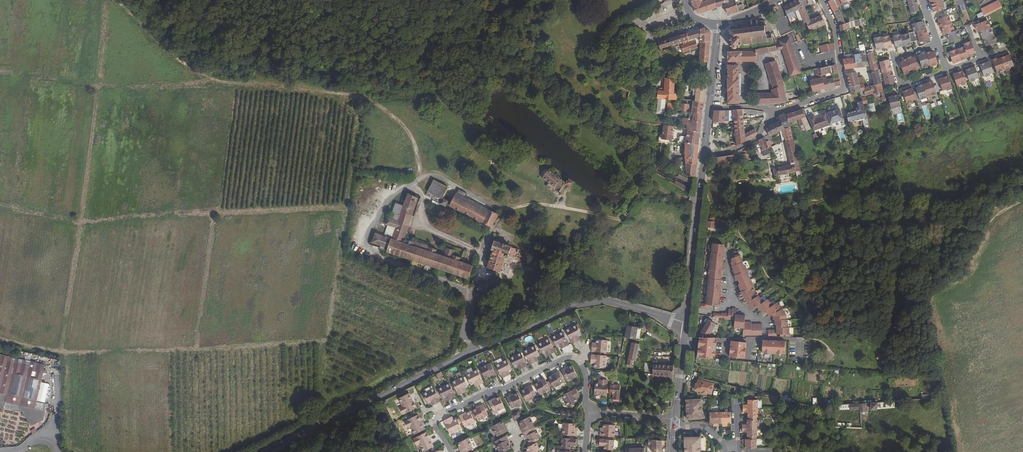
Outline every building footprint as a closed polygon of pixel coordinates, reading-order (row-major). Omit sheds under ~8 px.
[(699,2),(700,3),(696,4),(692,5),(694,12),(700,15),(717,8),(714,0),(715,0),(709,0),(704,2),(703,1),(699,2)] [(724,6),(723,4),(731,1),(731,0),(715,0),(714,0),(717,8),(724,6)] [(724,6),(727,15),(738,12),(737,7),(735,2),(735,0),(733,0),(731,1),(723,4),(724,6)] [(802,8),(798,0),(797,0),(790,4),(794,13),(795,12),(799,22),(803,20),(802,17),(799,10),(802,8)] [(802,8),(805,8),(807,7),(803,0),(798,0),(802,8)] [(828,2),(834,14),(840,25),(844,24),(845,23),(834,0),(829,0),(830,1),(828,2)] [(905,1),(906,5),(908,4),(910,13),(911,13),(912,14),(915,13),(916,12),(919,11),(918,6),(916,0),(910,0),(905,1)] [(929,1),(933,12),(942,9),(945,8),(942,0),(928,0),(929,1)] [(999,0),(985,7),(986,10),(982,12),(985,17),(988,15),(994,12),(1002,8),(999,0)] [(784,6),(788,16),(789,19),(793,17),(794,18),(796,17),(794,13),(790,4),(784,6)] [(802,17),(807,14),(805,8),(802,8),(799,10),(802,17)] [(806,23),(810,31),(819,27),(825,25),(821,15),(809,20),(804,22),(804,23),(806,23)] [(940,27),(951,23),(948,15),(938,19),(938,21),(939,23),(938,24),(939,27),(940,27)] [(990,27),(987,19),(974,25),(976,28),(977,28),(977,29),(978,32),(990,27)] [(738,29),(729,30),(730,39),(729,39),(729,41),(731,41),(731,45),(730,45),(730,47),(731,47),(731,48),(734,49),(736,49),(737,48),(739,48),(739,44),(740,44),(741,45),(753,44),(754,44),(758,43),(758,44),(760,44),(760,43),(766,42),(766,43),(768,43),(769,43),(772,42),(771,34),(766,35),(765,27),(766,27),(766,25),(765,26),(764,20),(755,22),(755,20),(752,21),(753,23),(740,24),(739,24),(739,25),(738,25),(738,29)] [(911,23),(914,31),(925,28),(925,25),(924,25),(923,23),(922,20),(911,23)] [(845,23),(844,24),(840,25),(841,31),(847,30),(847,29),(848,28),(850,28),(850,27),(849,22),(845,23)] [(946,34),(955,30),(952,23),(951,23),(940,27),(941,30),(942,30),(943,32),(944,34),(946,34)] [(993,35),(990,27),(979,32),(980,35),(981,35),(982,37),(983,39),(993,35)] [(700,40),(710,42),(710,33),(703,28),(701,29),(701,36),(700,40)] [(908,33),(910,42),(919,40),(919,42),(922,41),(922,42),(924,43),(927,42),(928,40),(929,40),(927,35),(925,28),(914,31),(908,33)] [(687,33),(689,40),(701,36),(701,29),(699,29),(687,33)] [(957,29),(955,30),(946,34),(947,37),(948,37),(949,38),(949,41),(960,37),(957,29)] [(689,40),(687,33),(681,35),(682,42),(685,41),(689,40)] [(908,33),(900,35),(903,46),(905,45),(907,45),(908,46),(911,45),(910,42),(908,33)] [(889,34),(881,36),(884,47),(884,48),(886,48),(888,47),(889,48),(892,47),(889,34)] [(895,47),(897,46),(899,46),(900,47),(903,46),(900,35),(900,34),(892,36),(895,47)] [(985,44),(986,46),(990,44),(996,42),(994,34),(993,35),(983,39),(982,39),(983,42),(984,42),(985,44)] [(669,39),(671,46),(682,42),(681,35),(669,39)] [(881,36),(881,35),(873,37),(874,42),(871,43),(873,49),(873,50),(876,49),(876,51),(880,50),(880,48),(882,48),(884,47),(881,36)] [(659,42),(661,49),(671,46),(669,39),(659,42)] [(779,45),(777,46),(768,48),(768,47),(755,50),(755,52),(756,52),(756,56),(778,50),(782,49),(791,76),(797,74),(788,40),(782,42),(782,44),(779,45)] [(695,41),(686,44),(677,47),(678,50),(682,49),(683,52),(697,48),(695,41)] [(971,41),(963,44),(964,46),(967,57),(971,55),(971,54),(973,53),(975,53),(971,41)] [(699,56),(708,57),(710,43),(700,42),(699,56)] [(967,57),(964,46),(956,49),(960,61),(964,59),(964,58),(966,58),(968,57),(967,57)] [(960,61),(956,49),(949,52),(950,56),(953,62),(955,61),(957,61),(957,62),(960,61)] [(861,57),(863,67),(868,67),(865,54),(864,50),(860,51),(861,57)] [(922,67),(930,64),(926,53),(925,51),(922,53),(922,54),(920,54),(918,55),(922,67)] [(937,64),(938,63),(934,51),(931,52),(929,53),(929,52),(926,53),(930,64),(930,66),(931,65),(932,66),(936,65),(937,64)] [(755,52),(728,52),(728,62),(756,62),(756,56),(756,52),(755,52)] [(878,70),(873,52),(866,54),(869,67),(871,72),(878,71),(878,70)] [(1006,55),(1000,58),(1004,69),(1005,69),(1006,70),(1010,68),(1011,67),(1011,66),(1014,65),(1009,52),(1005,54),(1006,55)] [(911,71),(919,68),(915,56),(912,57),(911,58),(910,57),(907,58),(911,71)] [(855,58),(857,68),(863,67),(861,57),(855,58)] [(843,59),(845,69),(857,68),(855,58),(845,59),(843,59)] [(892,70),(889,59),(888,59),(886,58),(883,59),(882,60),(882,61),(879,62),(881,69),(878,70),(878,71),(879,76),(883,75),(885,84),(888,83),(888,84),(890,85),(893,84),(894,82),(895,82),(892,70)] [(911,71),(907,58),(903,59),(904,61),(902,61),(900,62),(902,68),(904,74),(905,74),(906,74),(910,73),(910,72),(911,71)] [(995,58),(992,59),(997,72),(1005,69),(1004,69),(1000,58),(998,59),(996,59),(995,58)] [(986,62),(980,64),(984,75),(985,75),(985,76),(986,76),(990,75),(990,74),(990,73),(993,72),(989,59),(985,60),(986,62)] [(771,90),(772,93),(775,104),(786,102),(784,86),(776,61),(765,64),(773,89),(771,90)] [(975,78),(979,77),(974,64),(971,66),(971,67),(965,69),(969,81),(970,81),(971,82),(975,80),(976,79),(975,78)] [(668,67),(665,73),(675,73),(676,65),(672,65),(671,68),(668,67)] [(739,95),(738,74),(738,65),(728,65),(728,76),(728,80),(728,89),(728,93),(728,104),(739,104),(739,95)] [(836,65),(830,66),(820,68),(822,75),(831,73),(832,74),(838,73),(836,65)] [(820,68),(814,70),(816,77),(814,77),(814,80),(810,80),(813,92),(826,89),(823,78),(822,75),(820,68)] [(966,82),(962,70),(957,73),(956,71),(952,72),(957,85),(961,84),(962,85),(966,84),(966,82)] [(874,85),(881,83),(879,76),(878,71),(871,72),(874,85)] [(852,73),(846,74),(848,83),(849,87),(859,85),(858,79),(856,72),(852,73)] [(952,87),(948,75),(942,77),(942,76),(938,77),(942,90),(946,89),(948,90),(951,89),(952,87)] [(826,77),(823,78),(826,89),(835,87),(833,78),(827,79),(826,77)] [(833,78),(835,87),(841,86),(839,77),(833,78)] [(674,94),(675,79),(665,78),(664,89),(660,89),(658,91),(658,99),(666,99),(677,100),(677,95),(674,94)] [(923,82),(923,84),(927,95),(931,94),(932,95),(936,94),(936,92),(937,92),(933,81),(927,83),(926,81),(923,82)] [(865,96),(881,92),(883,91),(881,83),(874,85),(870,86),(866,87),(864,88),(865,90),(864,90),(865,96)] [(695,101),(704,102),(705,87),(683,84),(682,91),(690,92),(690,90),(694,90),(693,95),(696,95),(695,101)] [(859,85),(849,87),(851,93),(851,94),(859,91),(864,90),(865,90),(864,88),(863,84),(859,85)] [(913,89),(915,95),(918,93),(920,99),(928,97),(927,95),(923,84),(920,85),(920,87),(918,87),(913,89)] [(906,102),(908,102),(910,103),(912,102),(913,101),(912,100),(916,99),(915,95),(913,89),(912,86),(908,87),(908,89),(903,91),(906,102)] [(775,104),(772,93),(757,95),(757,105),(775,104)] [(886,101),(887,104),(889,104),(890,103),(891,108),(901,106),(898,94),(892,96),(892,94),(888,95),(888,97),(885,98),(886,101)] [(666,99),(658,99),(657,115),(660,115),(660,116),(663,116),(663,115),(665,115),(666,99)] [(689,112),(702,114),(704,102),(695,101),(694,100),(693,109),(689,108),(689,107),(680,106),(680,107),(680,111),(683,111),(689,112)] [(867,117),(863,105),(862,100),(857,102),(858,107),(856,108),(857,111),(855,111),(857,119),(862,118),(867,117)] [(869,113),(875,111),(874,104),(867,105),(869,113)] [(743,120),(742,109),(732,110),(714,111),(713,122),(724,123),(724,122),(734,121),(743,120)] [(802,109),(787,114),(789,123),(796,121),(797,124),(803,122),(806,131),(811,129),(805,117),(806,117),(802,109)] [(831,112),(827,113),(830,124),(843,119),(839,109),(835,110),(831,112)] [(814,115),(807,117),(814,131),(818,129),(819,133),(828,130),(826,126),(831,124),(830,124),(827,113),(826,110),(820,112),(821,116),(816,118),(814,115)] [(857,119),(855,111),(846,113),(848,122),(857,119)] [(789,123),(787,114),(783,116),(779,117),(777,119),(778,122),(769,126),(766,129),(768,135),(769,137),(782,130),(790,127),(789,123)] [(701,120),(688,118),(682,117),(682,119),(681,125),(687,126),(686,130),(688,130),(700,133),(701,120)] [(867,117),(862,118),(866,132),(871,131),(867,117)] [(734,121),(736,146),(746,141),(757,135),(761,124),(759,122),(755,130),(745,136),(743,120),(734,121)] [(665,125),(663,135),(672,135),(673,127),(665,125)] [(790,127),(782,130),(785,140),(793,138),(790,127)] [(685,144),(699,145),(699,137),(687,134),(686,138),(680,137),(679,144),(685,144)] [(761,157),(770,154),(769,148),(764,137),(759,140),(761,146),(757,147),(761,157)] [(793,138),(785,140),(790,164),(798,162),(793,138)] [(686,159),(697,158),(699,145),(685,144),(685,159),(686,159)] [(499,165),(502,159),(495,155),(492,160),(499,165)] [(735,161),(734,155),(716,158),(717,163),(735,161)] [(797,178),(802,177),(800,170),(798,162),(790,164),(790,165),(774,168),(772,169),(774,176),(789,174),(795,172),(797,178)] [(696,177),(697,164),(686,164),(686,176),(696,177)] [(567,179),(567,180),(564,182),(545,169),(539,176),(548,183),(545,187),(553,193),(556,190),(561,193),(566,187),(569,189),(573,183),(567,179)] [(679,174),(677,177),(690,183),(691,181),(679,174)] [(433,181),(427,192),(441,199),(447,188),(433,181)] [(673,188),(685,196),(687,193),(675,185),(673,188)] [(400,210),(412,214),(417,198),(406,194),(402,206),(400,210)] [(453,197),(449,206),(491,227),(497,215),(488,211),(486,214),(453,197)] [(435,254),(404,243),(402,243),(412,214),(400,210),(402,206),(394,203),(389,219),(396,221),(394,228),(387,225),(385,229),(393,232),(390,239),(383,236),(374,233),(371,243),(387,249),(386,252),(468,279),(472,266),(459,262),(451,259),(443,256),(435,254)] [(713,217),(709,220),(708,227),(712,227),(713,222),(715,222),(717,218),(713,217)] [(396,221),(389,219),(387,225),(394,228),(396,221)] [(393,232),(385,229),(383,236),(390,239),(393,232)] [(405,239),(404,243),(435,254),(437,250),(405,239)] [(494,242),(491,251),(493,252),(488,269),(499,272),(504,257),(507,258),(510,247),(494,242)] [(705,304),(699,304),(699,309),(707,309),(707,305),(720,306),(721,301),(719,301),(719,298),(720,298),(720,295),(721,295),(722,284),(721,283),(721,280),(720,280),(721,277),(722,278),(723,272),(724,272),(724,268),(723,268),(723,266),(723,258),(724,258),(724,254),(725,247),(723,245),(719,245),(719,243),(717,242),(714,242),(712,243),(711,253),(710,253),(708,274),(709,274),(708,283),(707,283),(706,292),(707,292),(706,300),(705,300),(705,304)] [(451,259),(452,255),(454,251),(445,248),(443,256),(451,259)] [(768,337),(790,338),(790,334),(789,333),(789,328),(788,328),(788,324),(787,324),(787,320),(786,320),(786,315),(780,304),(778,305),(777,303),(773,305),(771,302),(770,303),(768,300),(764,302),(761,298),(760,298),(753,288),(754,287),(751,280),(750,280),(748,275),(749,275),(745,267),(744,267),(740,255),(738,256),(737,253),(735,251),(732,253),(732,256),(733,258),(732,258),(731,260),(732,262),(731,263),(732,266),(732,267),(733,270),(732,271),(736,281),(738,281),(740,284),(738,285),(741,292),(738,294),(742,300),(742,299),(746,304),(748,303),(752,310),(757,306),(760,311),(761,310),(762,313),(766,311),(770,317),(772,315),(773,317),(773,320),(775,320),(775,325),(777,325),(777,330),(768,330),(768,331),(768,337)] [(485,286),(479,284),(477,291),(489,295),(492,284),(486,282),(485,285),(485,286)] [(747,336),(762,337),(762,331),(762,324),(752,324),(752,322),(745,322),(745,316),(736,315),(736,309),(733,308),(732,310),(729,309),(728,313),(725,313),(725,314),(722,314),(714,314),(714,318),(725,320),(735,321),(733,338),(747,339),(747,336)] [(721,337),(723,327),(716,325),(708,320),(698,337),(721,337)] [(575,324),(564,330),(571,343),(576,341),(575,338),(578,337),(581,335),(575,324)] [(642,329),(630,327),(627,326),(624,337),(640,340),(640,339),(642,329)] [(562,331),(550,336),(556,348),(559,346),(562,345),(563,347),(568,345),(562,331)] [(548,351),(550,354),(555,352),(548,338),(537,343),(542,354),(545,353),(548,351)] [(595,340),(595,343),(595,347),(592,346),(591,352),(607,353),(608,341),(595,340)] [(763,354),(770,354),(772,353),(776,353),(777,355),(785,355),(786,342),(763,340),(763,354)] [(731,341),(729,357),(745,359),(747,343),(731,341)] [(639,345),(631,343),(627,364),(633,365),(634,361),(636,361),(639,345)] [(699,343),(697,358),(700,358),(715,359),(716,344),(699,343)] [(534,359),(537,357),(539,356),(534,345),(523,350),(529,364),(535,362),(534,359)] [(520,352),(509,357),(514,369),(517,367),(521,365),(522,368),(527,366),(520,352)] [(7,395),(12,373),(41,380),(45,365),(0,355),(0,393),(7,395)] [(591,356),(591,361),(593,361),(593,365),(593,368),(605,369),(605,367),(606,358),(606,357),(591,356)] [(502,378),(507,376),(505,373),(509,371),(511,370),(506,359),(495,364),(502,378)] [(491,375),(491,377),(496,375),(491,364),(486,366),(486,365),(480,369),(485,379),(489,377),(489,376),(491,375)] [(648,374),(648,380),(654,380),(654,377),(673,378),(673,376),(652,375),(653,365),(649,365),(648,374)] [(673,366),(653,365),(652,375),(673,376),(673,366)] [(571,367),(568,369),(566,371),(565,369),(561,371),(566,382),(569,380),(570,381),(577,377),(571,367)] [(477,384),(479,387),(484,384),(477,370),(466,376),(472,387),(474,385),(477,384)] [(12,373),(7,395),(5,402),(34,409),(41,380),(12,373)] [(558,373),(554,374),(555,376),(553,377),(553,376),(552,376),(548,378),(553,389),(560,386),(560,385),(563,383),(558,373)] [(459,397),(464,395),(463,392),(466,390),(469,389),(463,378),(452,383),(459,397)] [(539,383),(538,383),(534,385),(539,396),(546,392),(549,390),(544,379),(540,381),(541,383),(539,384),(539,383)] [(602,383),(598,383),(595,383),(594,395),(607,396),(608,381),(602,381),(602,383)] [(695,390),(702,392),(702,394),(706,395),(707,394),(711,395),(714,385),(698,381),(697,385),(696,385),(695,390)] [(456,398),(449,384),(438,390),(444,401),(446,400),(450,398),(451,401),(456,398)] [(526,389),(525,389),(521,392),(526,402),(533,399),(533,398),(536,396),(531,385),(527,387),(528,389),(526,390),(526,389)] [(620,387),(610,386),(610,395),(613,395),(612,402),(618,403),(620,387)] [(442,403),(435,389),(424,395),(429,406),(432,405),(435,403),(436,406),(442,403)] [(571,392),(561,396),(566,408),(577,402),(576,400),(575,396),(577,395),(575,390),(571,392)] [(412,403),(414,402),(410,394),(398,399),(402,407),(400,408),(403,415),(415,409),(412,403)] [(516,407),(522,404),(517,394),(513,396),(513,397),(511,398),(510,396),(506,398),(512,408),(515,407),(516,407)] [(499,398),(495,399),(494,400),(495,401),(493,402),(492,400),(488,402),(493,413),(497,411),(504,408),(499,398)] [(689,414),(687,414),(687,419),(702,418),(701,400),(686,401),(687,412),(688,412),(689,414)] [(748,400),(748,403),(748,405),(747,405),(743,405),(743,412),(747,412),(748,412),(748,414),(748,417),(757,417),(758,417),(758,400),(748,400)] [(44,419),(48,403),(37,401),(34,415),(29,414),(27,422),(40,424),(42,418),(44,419)] [(866,413),(865,404),(850,405),(851,411),(860,410),(860,413),(866,413)] [(472,410),(477,421),(484,418),(484,417),(487,415),(482,405),(478,406),(479,408),(477,409),(477,408),(476,409),(472,410)] [(459,416),(464,427),(467,425),(468,426),(474,422),(469,412),(466,414),(465,414),(465,415),(464,415),(463,414),(459,416)] [(719,423),(719,412),(710,413),(710,423),(714,423),(715,423),(715,426),(719,426),(719,423)] [(731,412),(722,412),(722,423),(722,426),(726,426),(726,423),(728,423),(731,423),(731,412)] [(411,428),(415,436),(426,430),(423,424),(422,422),(420,423),(417,416),(405,422),(409,429),(411,428)] [(523,433),(533,427),(532,423),(529,416),(519,422),(520,425),(521,425),(521,426),(522,425),(523,427),(521,428),(523,433)] [(450,421),(449,418),(444,420),(450,434),(461,429),(456,418),(454,419),(450,421)] [(757,437),(757,420),(748,420),(748,423),(748,425),(746,425),(743,425),(743,432),(746,432),(748,432),(748,434),(748,437),(756,437),(757,437)] [(508,432),(506,428),(504,429),(503,427),(504,426),(504,425),(502,421),(496,425),(491,427),(495,434),(496,433),(497,437),(508,432)] [(562,422),(561,435),(576,436),(576,430),(574,430),(574,428),(574,424),(562,422)] [(604,426),(604,429),(604,431),(601,431),(601,437),(615,438),(616,426),(604,426)] [(523,433),(525,436),(526,435),(527,437),(526,438),(527,439),(527,440),(528,442),(539,437),(536,430),(535,431),(533,427),(523,433)] [(426,434),(414,440),(417,447),(419,446),(422,451),(426,451),(435,448),(431,440),(429,441),(426,434)] [(506,436),(496,441),(498,445),(497,446),(500,451),(510,447),(509,444),(508,442),(507,443),(507,441),(509,440),(506,436)] [(685,437),(685,448),(689,448),(689,445),(700,445),(700,438),(685,437)] [(460,450),(461,451),(466,451),(472,449),(470,445),(471,445),(468,438),(458,443),(459,447),(460,448),(460,447),(461,449),(460,450)] [(577,439),(568,438),(564,438),(561,438),(560,448),(569,448),(569,445),(577,445),(577,439)] [(756,439),(748,439),(743,439),(743,443),(746,443),(746,445),(746,448),(757,448),(756,439)] [(605,447),(605,450),(614,451),(614,441),(599,440),(598,446),(605,447)] [(661,441),(649,440),(649,445),(652,445),(653,451),(661,451),(661,441)] [(536,442),(525,447),(526,450),(527,451),(541,451),(536,442)]
